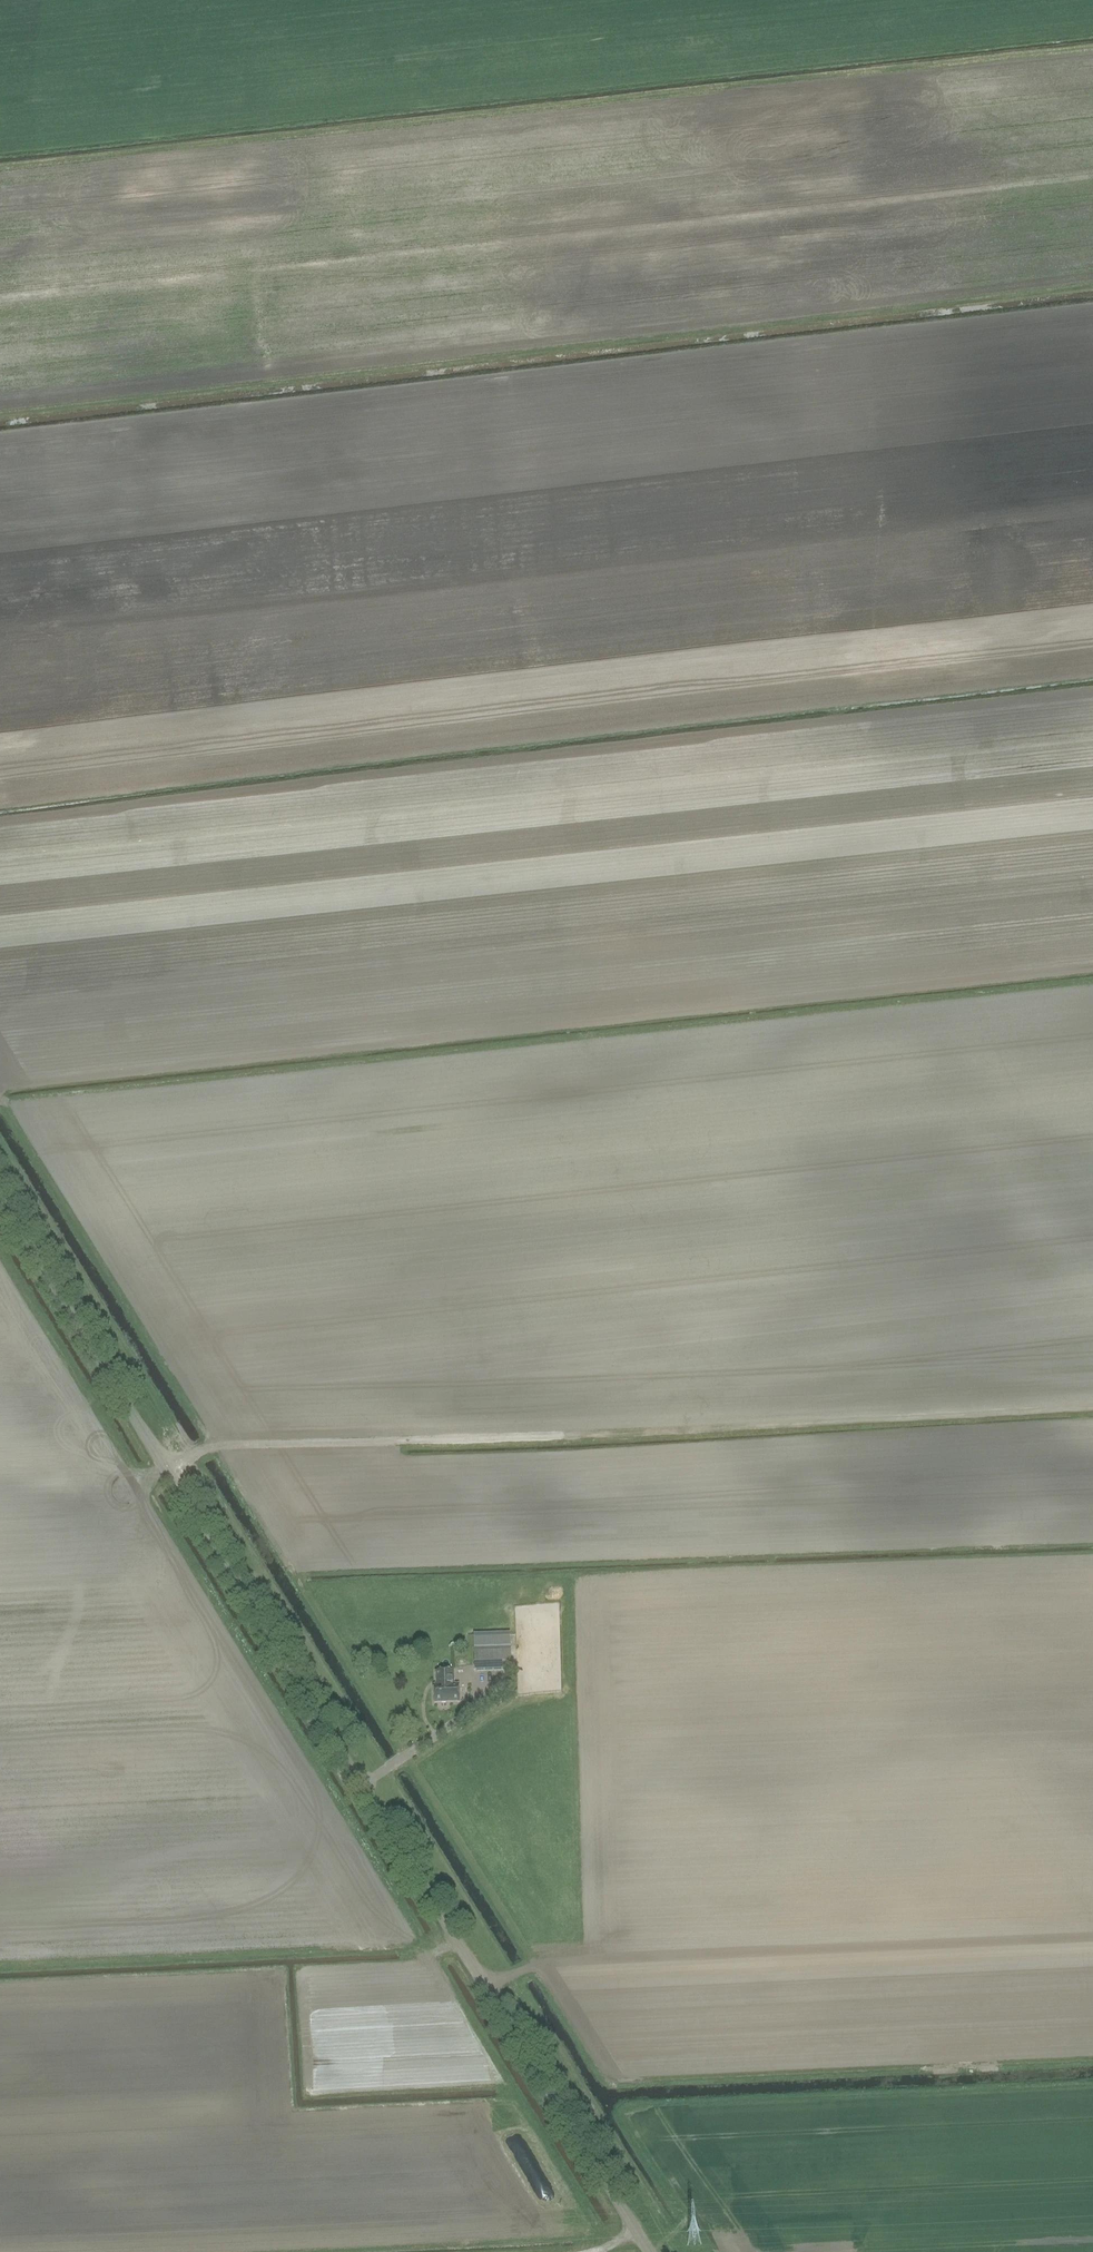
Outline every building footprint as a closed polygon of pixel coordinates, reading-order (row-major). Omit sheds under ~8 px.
[(475,1648),(511,1647),(510,1633),(475,1635),(475,1648)] [(476,1671),(512,1670),(511,1647),(475,1648),(476,1671)] [(435,1686),(435,1703),(460,1702),(459,1685),(454,1685),(454,1672),(437,1672),(437,1686),(435,1686)]
